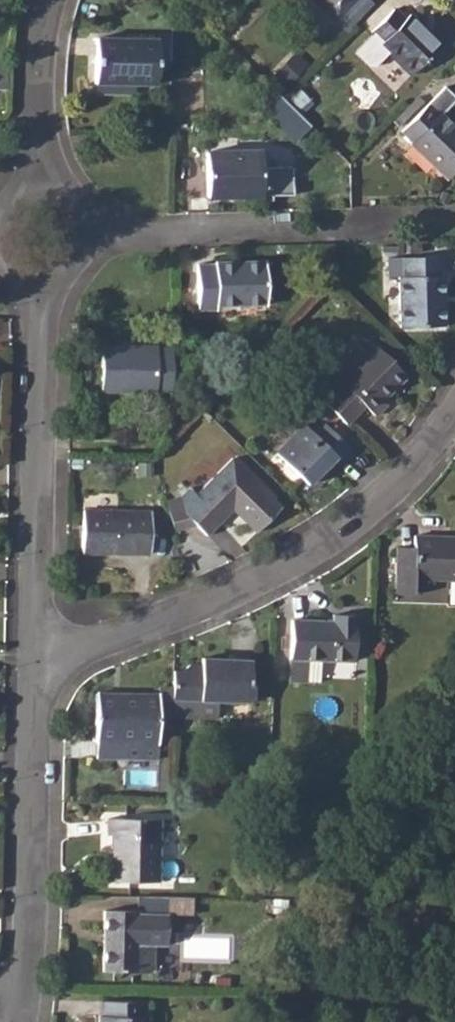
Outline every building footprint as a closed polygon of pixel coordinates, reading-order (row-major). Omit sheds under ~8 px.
[(333,21),(355,0),(311,0),(333,21)] [(393,9),(370,32),(381,42),(378,45),(409,75),(440,44),(409,14),(404,19),(393,9)] [(93,38),(93,84),(133,84),(154,84),(154,60),(155,39),(93,38)] [(401,131),(411,142),(410,144),(447,178),(454,170),(454,127),(440,113),(439,114),(427,104),(401,131)] [(258,150),(204,152),(206,198),(260,197),(258,150)] [(439,254),(388,257),(389,277),(398,276),(399,325),(445,324),(444,274),(440,274),(439,254)] [(213,265),(195,265),(197,310),(215,309),(215,306),(265,304),(264,261),(213,263),(213,265)] [(374,344),(320,399),(346,425),(364,407),(374,415),(386,403),(383,399),(406,375),(374,344)] [(99,389),(171,391),(171,346),(100,346),(99,389)] [(303,424),(274,453),(305,484),(319,471),(323,474),(350,448),(324,423),(313,434),(303,424)] [(189,488),(179,499),(181,510),(197,526),(205,534),(231,509),(255,531),(279,506),(231,458),(195,493),(189,488)] [(82,510),(81,553),(148,554),(148,511),(82,510)] [(393,582),(415,582),(415,579),(454,579),(454,537),(413,536),(413,548),(394,548),(393,582)] [(291,620),(289,659),(307,658),(320,659),(354,661),(355,623),(353,623),(353,615),(332,614),(332,621),(291,620)] [(250,660),(200,657),(200,663),(188,663),(181,670),(172,670),(170,716),(210,718),(215,713),(216,702),(248,703),(250,660)] [(97,757),(124,758),(125,741),(156,743),(157,695),(97,693),(95,741),(97,741),(97,757)] [(106,818),(106,835),(110,835),(110,881),(157,881),(157,820),(106,818)] [(138,909),(168,909),(168,896),(139,895),(138,909)] [(103,970),(135,972),(135,945),(155,945),(166,945),(167,915),(136,914),(136,912),(105,910),(103,970)] [(97,1021),(147,1021),(147,1017),(145,1017),(145,1002),(99,1001),(99,1015),(97,1015),(97,1021)]
